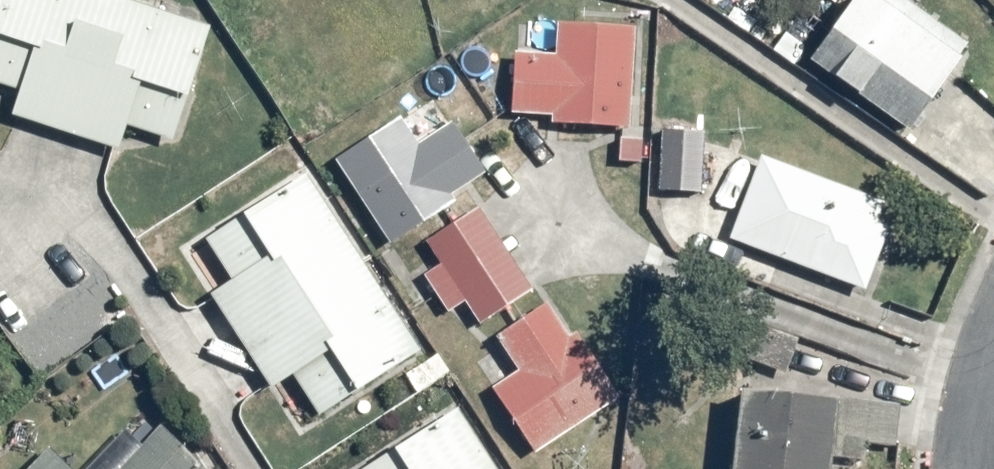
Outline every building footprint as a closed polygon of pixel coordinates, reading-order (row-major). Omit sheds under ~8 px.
[(175,143),(211,28),(122,0),(2,0),(0,7),(0,87),(21,94),(14,118),(121,152),(129,128),(175,143)] [(911,134),(972,47),(903,0),(860,0),(814,67),(911,134)] [(515,115),(556,117),(555,125),(632,129),(638,30),(561,26),(559,57),(518,55),(515,115)] [(457,205),(452,196),(487,175),(456,125),(420,147),(403,119),(338,159),(392,245),(457,205)] [(666,132),(663,191),(703,193),(706,134),(666,132)] [(645,142),(623,141),(622,162),(644,163),(645,142)] [(765,159),(732,240),(869,294),(891,239),(870,231),(880,204),(765,159)] [(213,297),(244,344),(366,264),(309,177),(211,241),(237,281),(213,297)] [(429,243),(443,265),(425,276),(449,315),(467,303),(481,326),(533,294),(481,211),(429,243)] [(423,351),(366,264),(244,344),(275,391),(296,377),(323,417),(423,351)] [(522,371),(494,390),(536,452),(620,396),(577,334),(570,339),(548,307),(500,339),(522,371)] [(735,468),(830,468),(838,398),(744,388),(735,468)] [(458,409),(366,468),(497,468),(458,409)] [(204,466),(162,428),(125,468),(201,468),(204,466)] [(50,451),(34,468),(70,468),(50,451)]
